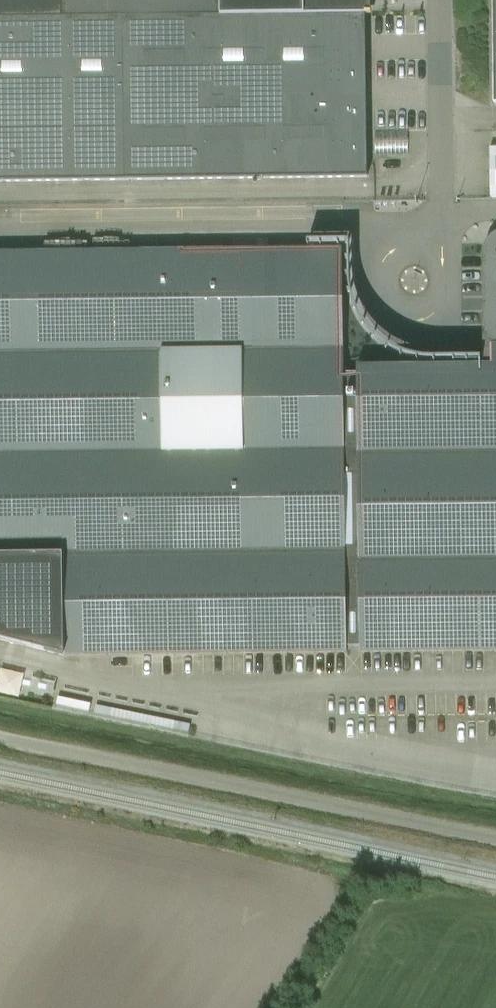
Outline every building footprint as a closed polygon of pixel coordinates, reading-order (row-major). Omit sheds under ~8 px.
[(365,14),(365,0),(0,0),(0,181),(367,177),(366,104),(374,104),(374,87),(366,87),(365,14)] [(492,235),(486,240),(483,248),(482,256),(483,366),(357,367),(357,373),(344,373),(342,249),(0,253),(0,555),(24,554),(26,656),(65,656),(347,652),(347,647),(360,647),(360,652),(495,650),(495,233),(492,235)]
